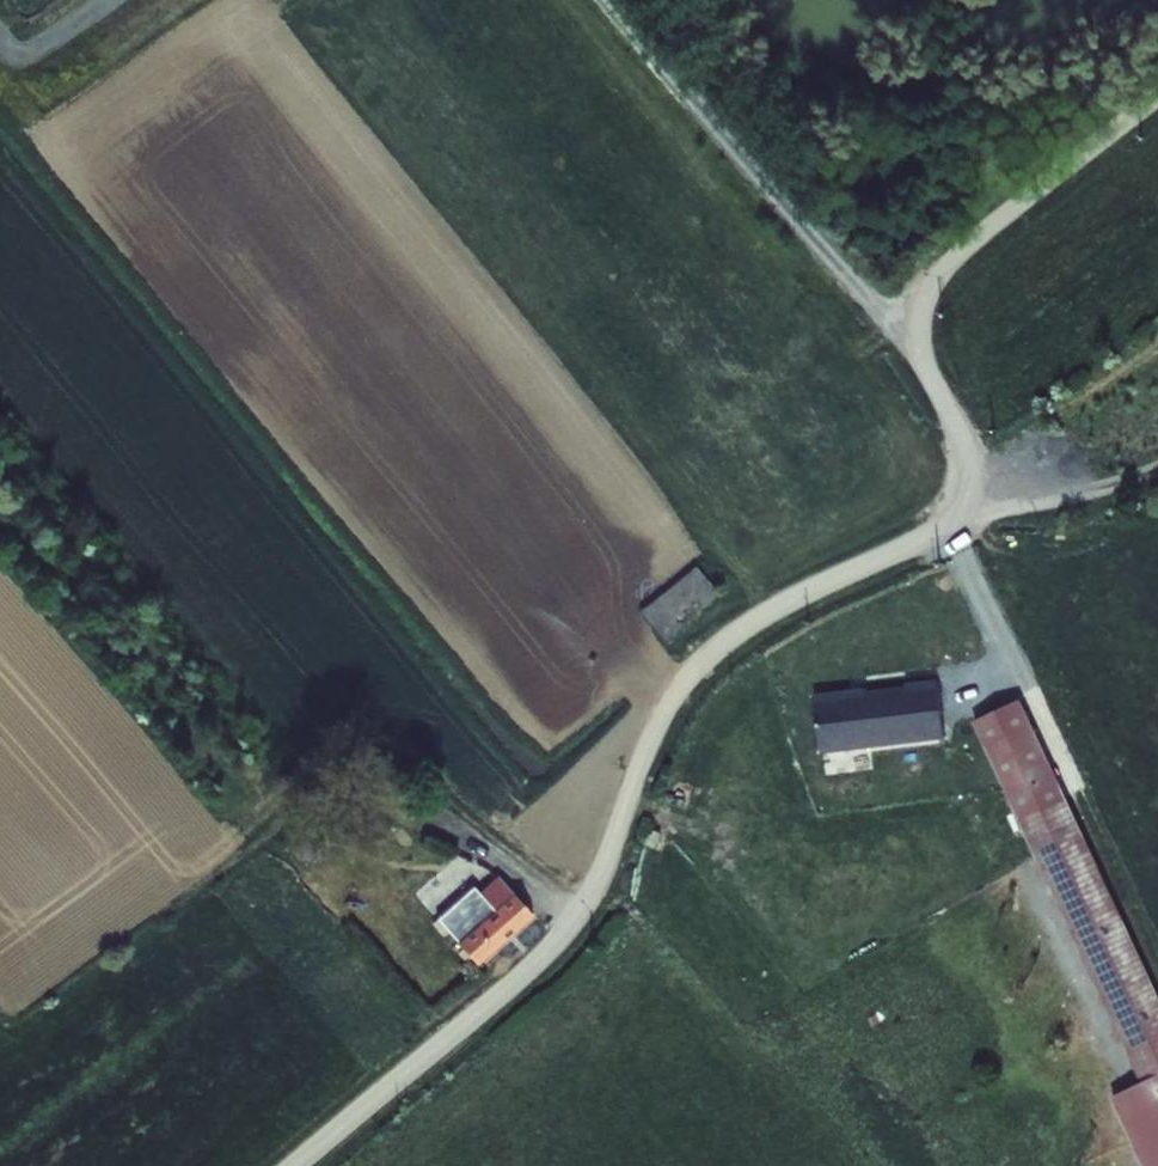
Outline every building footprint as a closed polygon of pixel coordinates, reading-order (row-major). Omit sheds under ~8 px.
[(660,638),(718,595),(696,564),(637,607),(660,638)] [(812,693),(819,751),(945,735),(938,678),(812,693)] [(1141,1084),(1157,1076),(1157,995),(1021,696),(973,718),(1141,1084)] [(456,940),(478,964),(534,913),(512,889),(496,872),(477,890),(472,884),(435,917),(456,940)] [(1141,1084),(1112,1097),(1143,1165),(1157,1165),(1157,1076),(1141,1084)]
